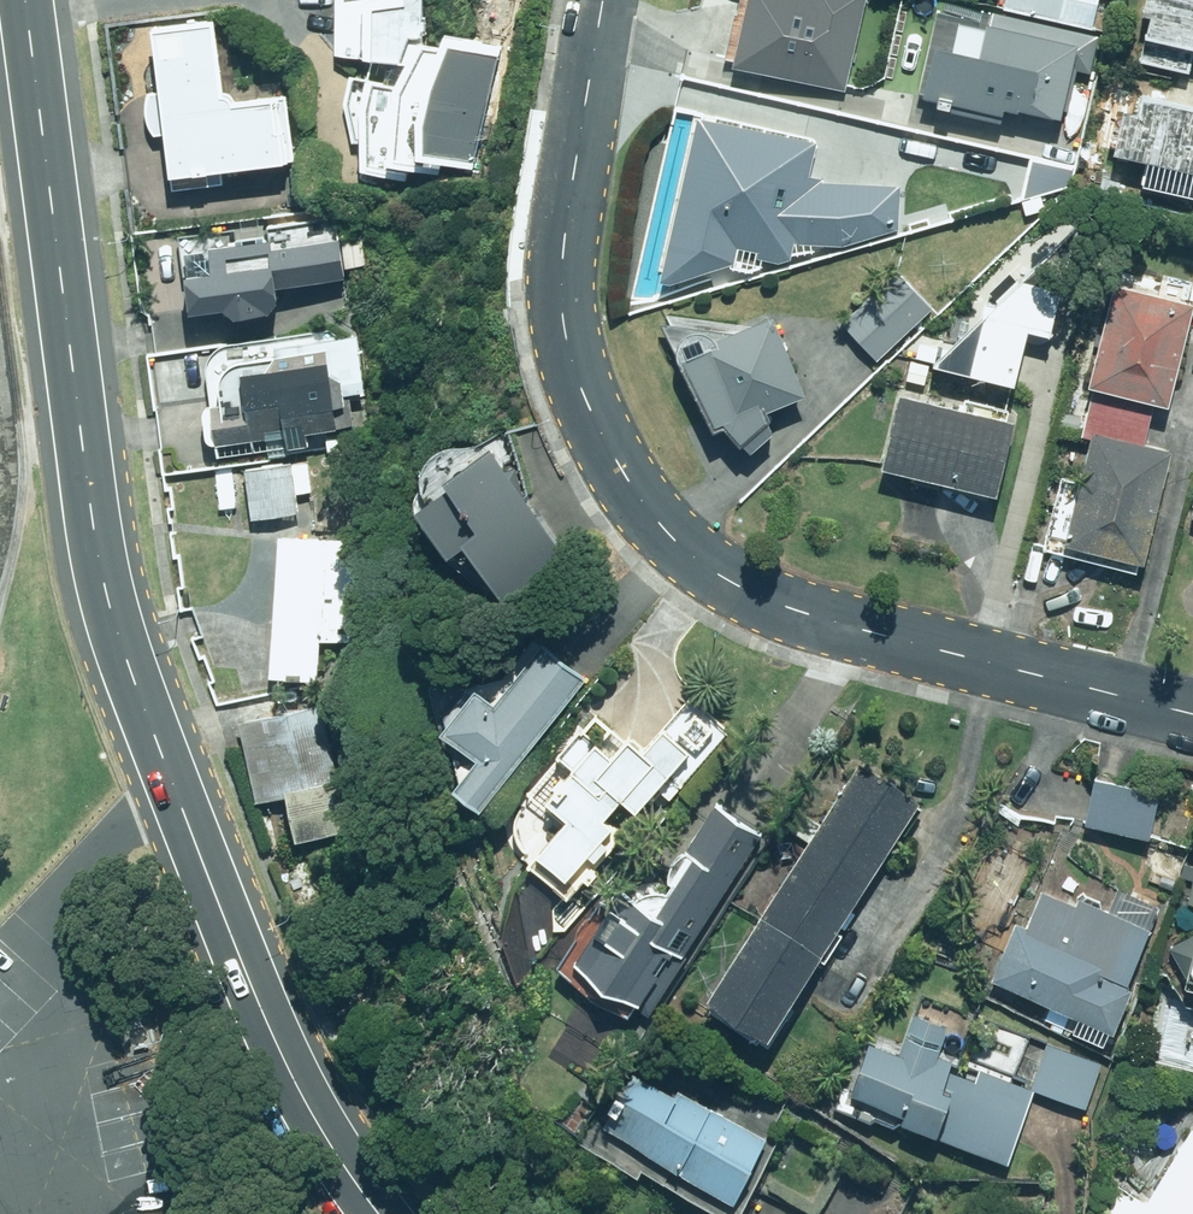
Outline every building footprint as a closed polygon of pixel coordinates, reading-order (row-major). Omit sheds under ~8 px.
[(324,58),(351,59),(351,65),(394,66),(394,40),(416,41),(418,0),(326,0),(324,58)] [(735,59),(849,83),(867,0),(748,0),(735,59)] [(1002,14),(1089,33),(1096,0),(1006,0),(1002,14)] [(1132,21),(1140,23),(1132,69),(1188,79),(1191,57),(1192,57),(1192,0),(1135,0),(1132,21)] [(228,105),(218,21),(154,28),(172,181),(288,168),(280,99),(228,105)] [(928,22),(915,103),(1053,124),(1066,43),(928,22)] [(352,181),(404,181),(404,176),(435,177),(435,171),(470,170),(499,46),(432,39),(431,50),(408,48),(386,84),(340,79),(338,113),(352,181)] [(1108,89),(1090,176),(1192,198),(1192,107),(1108,89)] [(810,146),(684,120),(649,289),(736,259),(784,265),(792,246),(841,251),(896,233),(901,189),(806,178),(810,146)] [(330,237),(273,243),(274,250),(262,251),(261,244),(179,254),(182,280),(166,282),(171,321),(263,311),(261,292),(336,284),(330,237)] [(876,362),(930,310),(894,273),(840,325),(876,362)] [(1055,296),(1014,283),(924,370),(1008,390),(1021,339),(1040,342),(1055,296)] [(1148,410),(1161,413),(1184,306),(1102,289),(1080,393),(1090,395),(1080,437),(1139,450),(1148,410)] [(761,414),(798,403),(774,323),(667,369),(703,435),(712,430),(732,452),(760,429),(761,414)] [(209,453),(333,439),(329,407),(364,403),(356,328),(198,345),(209,453)] [(1007,429),(889,399),(870,472),(988,502),(1007,429)] [(1138,565),(1161,455),(1152,453),(1079,438),(1057,548),(1138,565)] [(475,460),(390,528),(431,569),(441,558),(491,619),(559,565),(475,460)] [(290,463),(242,468),(247,520),(295,515),(290,463)] [(1183,520),(1192,524),(1192,495),(1183,520)] [(260,683),(308,684),(309,646),(348,647),(351,538),(263,536),(260,683)] [(481,717),(461,701),(430,739),(465,767),(436,802),(463,824),(575,687),(534,652),(481,717)] [(323,789),(334,787),(316,704),(231,723),(250,806),(272,802),(283,853),(335,842),(323,789)] [(602,760),(577,737),(551,766),(559,773),(532,803),(530,804),(528,805),(527,806),(525,807),(523,808),(522,809),(520,810),(519,812),(518,813),(517,815),(516,816),(515,818),(514,820),(513,821),(513,823),(512,825),(512,827),(512,829),(512,831),(512,833),(512,835),(512,837),(513,839),(513,840),(514,842),(515,844),(516,846),(517,847),(518,849),(519,850),(520,852),(522,853),(523,854),(525,856),(526,857),(522,861),(564,900),(603,857),(594,849),(605,836),(595,827),(611,808),(622,818),(681,753),(654,729),(629,756),(617,744),(602,760)] [(785,831),(801,841),(696,1012),(764,1054),(791,1009),(784,1004),(812,958),(825,966),(855,917),(842,910),(890,832),(900,839),(919,809),(908,803),(848,765),(815,818),(799,808),(785,831)] [(1089,781),(1079,828),(1141,842),(1152,795),(1089,781)] [(712,808),(685,852),(677,847),(646,897),(639,892),(633,902),(613,889),(561,975),(604,1000),(642,1024),(757,836),(712,808)] [(1187,852),(1151,992),(1165,996),(1148,1063),(1192,1075),(1192,853),(1187,852)] [(1023,926),(1009,920),(984,984),(1071,1017),(1066,1029),(1101,1043),(1145,928),(1038,887),(1023,926)] [(1082,1120),(1101,1066),(879,987),(837,1105),(1003,1164),(1026,1100),(1082,1120)] [(595,1146),(715,1213),(734,1213),(775,1141),(640,1065),(595,1146)] [(1190,1121),(1139,1204),(1118,1190),(1103,1213),(1192,1213),(1192,1123),(1190,1121)]
